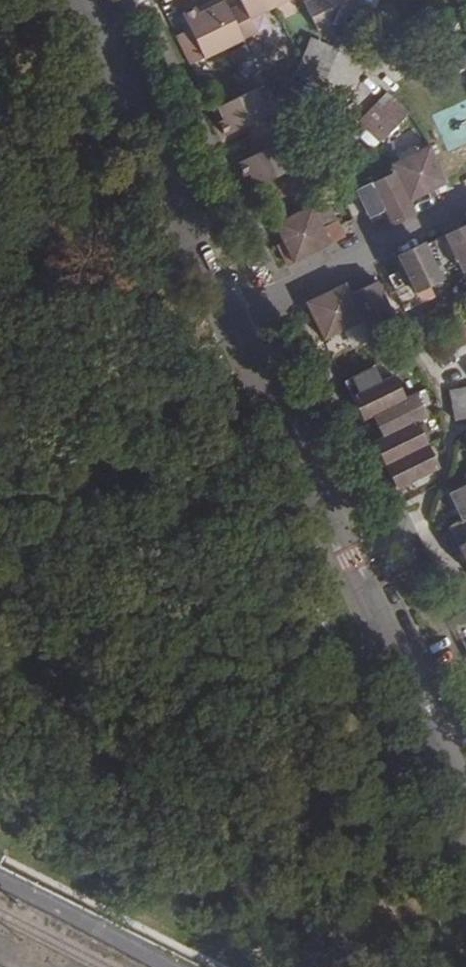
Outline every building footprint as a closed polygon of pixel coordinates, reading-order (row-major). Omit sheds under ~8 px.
[(244,42),(230,13),(224,0),(220,0),(208,5),(211,11),(202,16),(199,10),(184,17),(191,31),(176,38),(191,69),(244,42)] [(244,42),(259,34),(253,21),(276,9),(272,0),(242,0),(244,5),(230,13),(244,42)] [(276,9),(291,0),(272,0),(276,9)] [(321,36),(333,29),(343,8),(324,0),(311,0),(305,3),(307,6),(321,36)] [(333,29),(349,20),(350,21),(371,25),(376,15),(361,7),(364,0),(324,0),(343,8),(333,29)] [(208,5),(199,10),(202,16),(211,11),(208,5)] [(371,25),(375,26),(388,24),(389,19),(376,15),(371,25)] [(371,25),(350,21),(345,51),(370,55),(376,26),(375,26),(371,25)] [(314,42),(299,80),(326,91),(342,53),(314,42)] [(245,45),(229,51),(235,66),(251,59),(245,45)] [(254,63),(242,69),(249,84),(253,93),(259,90),(266,87),(254,63)] [(221,98),(226,107),(253,93),(249,84),(221,98)] [(256,141),(285,127),(279,114),(271,118),(259,90),(253,93),(226,107),(221,109),(225,117),(217,122),(226,140),(250,128),(256,141)] [(411,120),(390,98),(361,126),(381,148),(411,120)] [(225,117),(221,109),(213,113),(217,122),(225,117)] [(254,177),(260,189),(296,170),(285,145),(292,141),(285,127),(256,141),(262,155),(239,166),(246,182),(254,177)] [(454,199),(434,156),(395,175),(397,181),(363,197),(379,231),(392,225),(395,233),(417,223),(413,213),(436,202),(438,207),(454,199)] [(246,182),(251,193),(260,189),(254,177),(246,182)] [(325,235),(341,228),(332,208),(316,216),(325,235)] [(280,252),(290,273),(349,245),(341,228),(325,235),(316,216),(314,212),(276,230),(283,246),(285,250),(280,252)] [(407,319),(421,313),(416,302),(443,290),(439,282),(458,272),(462,280),(465,278),(465,236),(399,268),(403,277),(390,283),(407,319)] [(308,311),(325,346),(346,336),(364,328),(369,338),(393,327),(376,290),(351,302),(347,293),(308,311)] [(364,328),(346,336),(355,353),(372,345),(369,338),(364,328)] [(448,356),(429,333),(418,343),(437,366),(448,356)] [(381,462),(397,494),(439,475),(417,429),(428,424),(417,401),(407,406),(396,382),(386,387),(379,373),(345,387),(364,427),(370,438),(375,449),(381,462)] [(449,394),(455,425),(465,423),(465,391),(449,394)] [(453,500),(465,525),(451,531),(465,564),(465,494),(453,500)]
